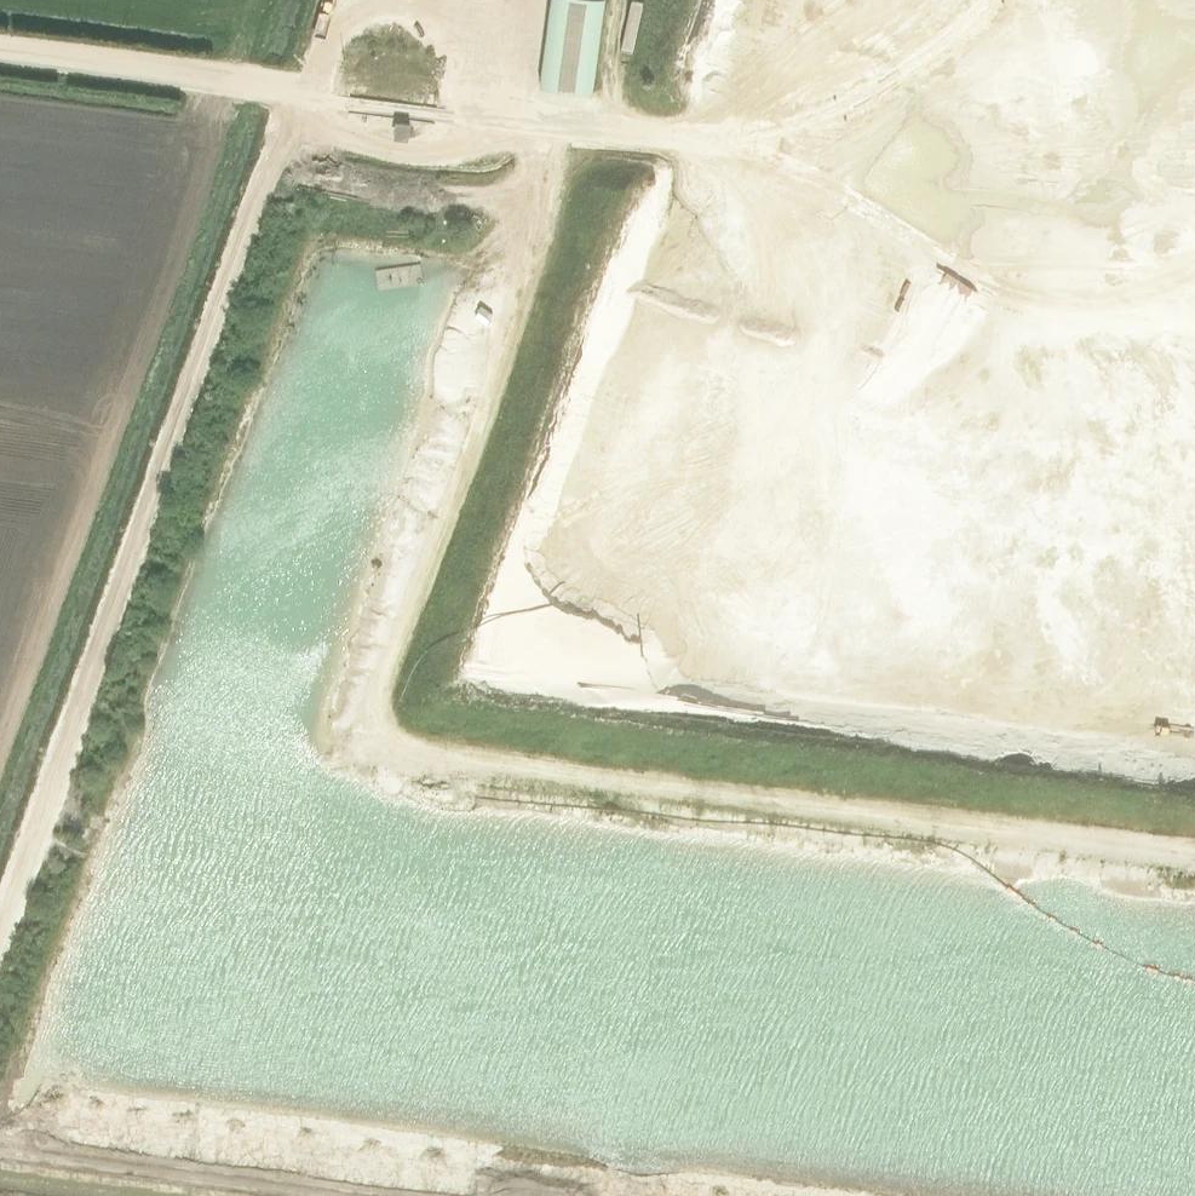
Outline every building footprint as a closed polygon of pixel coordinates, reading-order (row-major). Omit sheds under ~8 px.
[(540,84),(593,91),(605,0),(551,0),(540,84)] [(410,123),(396,121),(394,138),(408,140),(410,123)]
